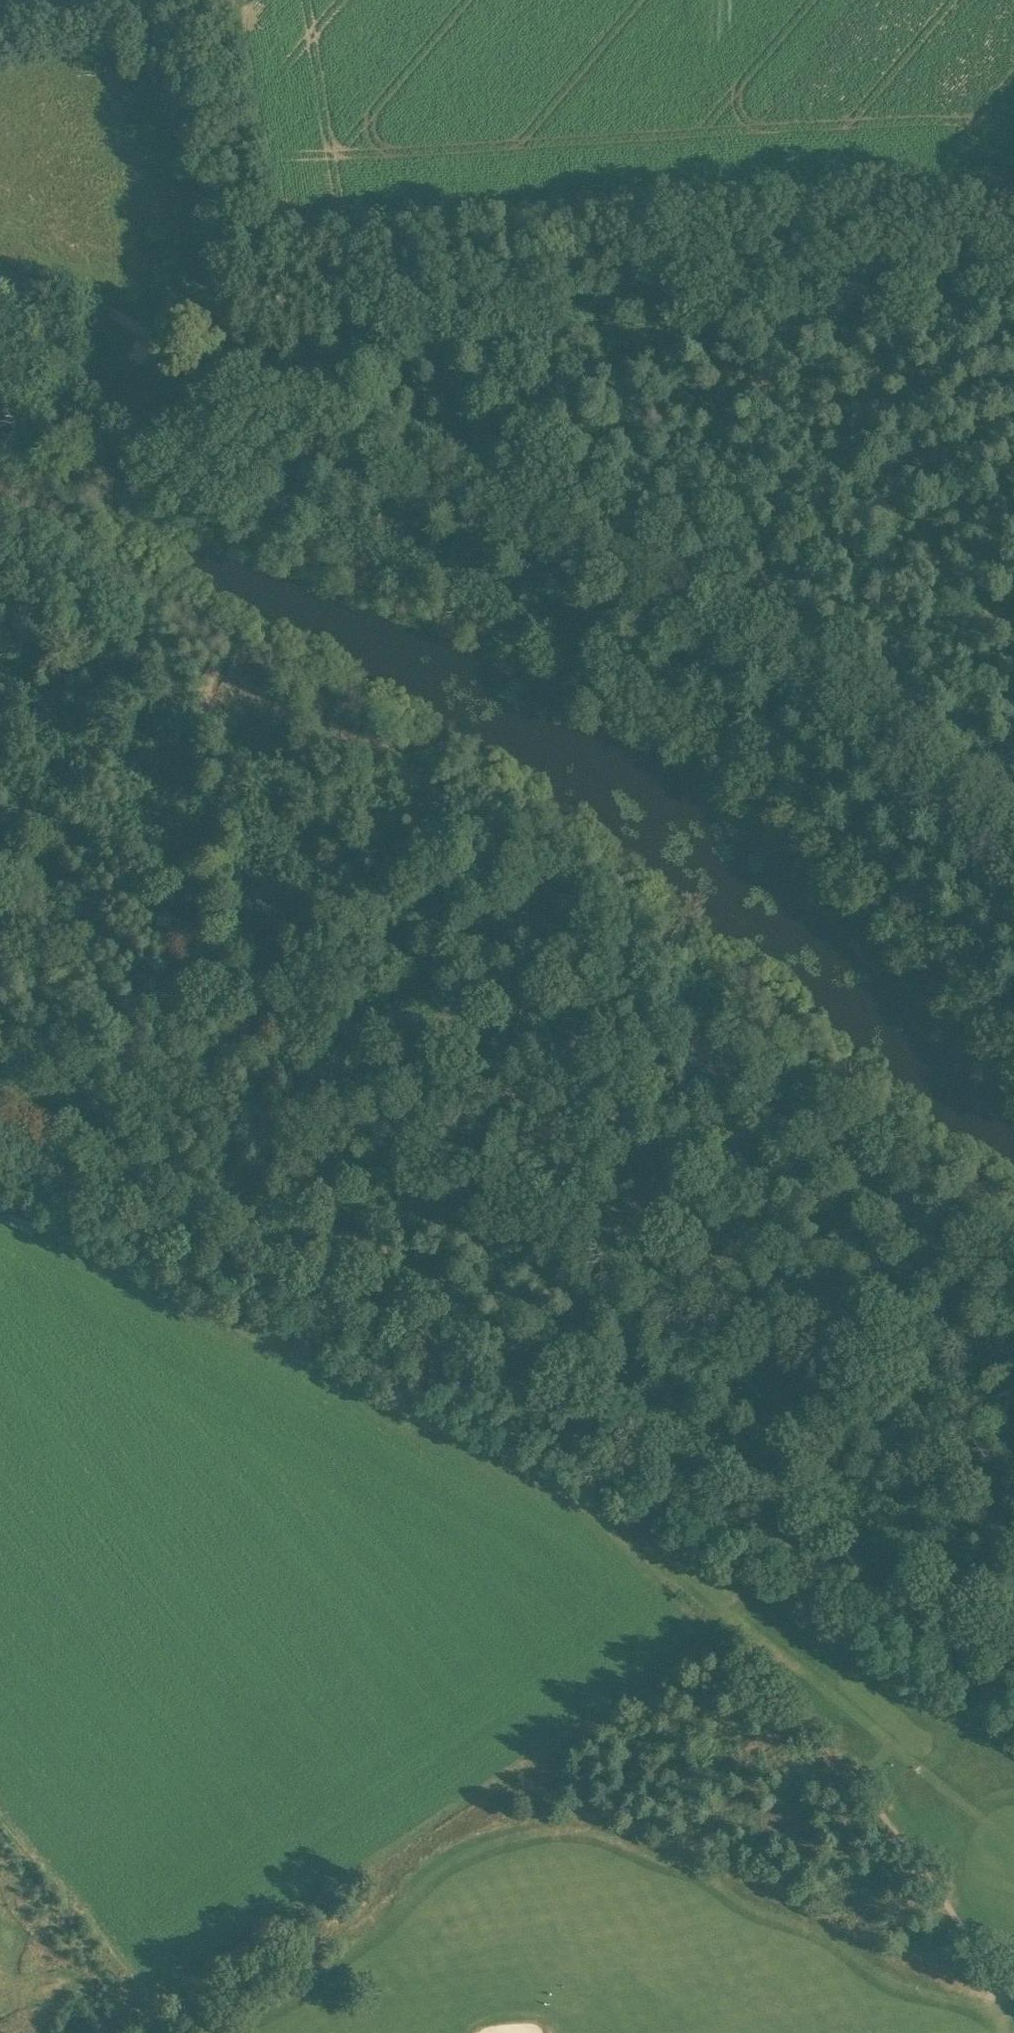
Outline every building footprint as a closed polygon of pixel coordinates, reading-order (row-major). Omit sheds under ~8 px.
[(132,121),(143,119),(141,105),(130,106),(132,121)] [(228,227),(245,225),(244,214),(226,217),(228,227)]
